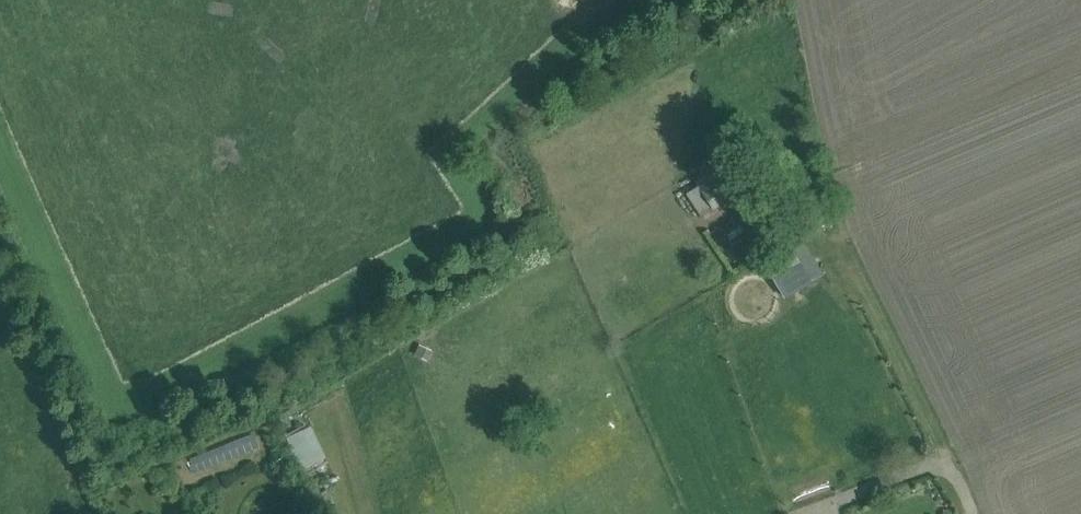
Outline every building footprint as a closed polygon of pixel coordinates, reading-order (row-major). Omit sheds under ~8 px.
[(687,194),(702,217),(742,193),(745,198),(758,189),(735,156),(696,181),(699,186),(687,194)] [(795,250),(792,245),(764,262),(786,298),(814,283),(813,282),(825,275),(806,244),(795,250)] [(421,346),(417,354),(429,360),(433,351),(421,346)] [(325,459),(311,427),(285,439),(300,471),(325,459)] [(187,459),(192,473),(260,449),(255,435),(187,459)]
